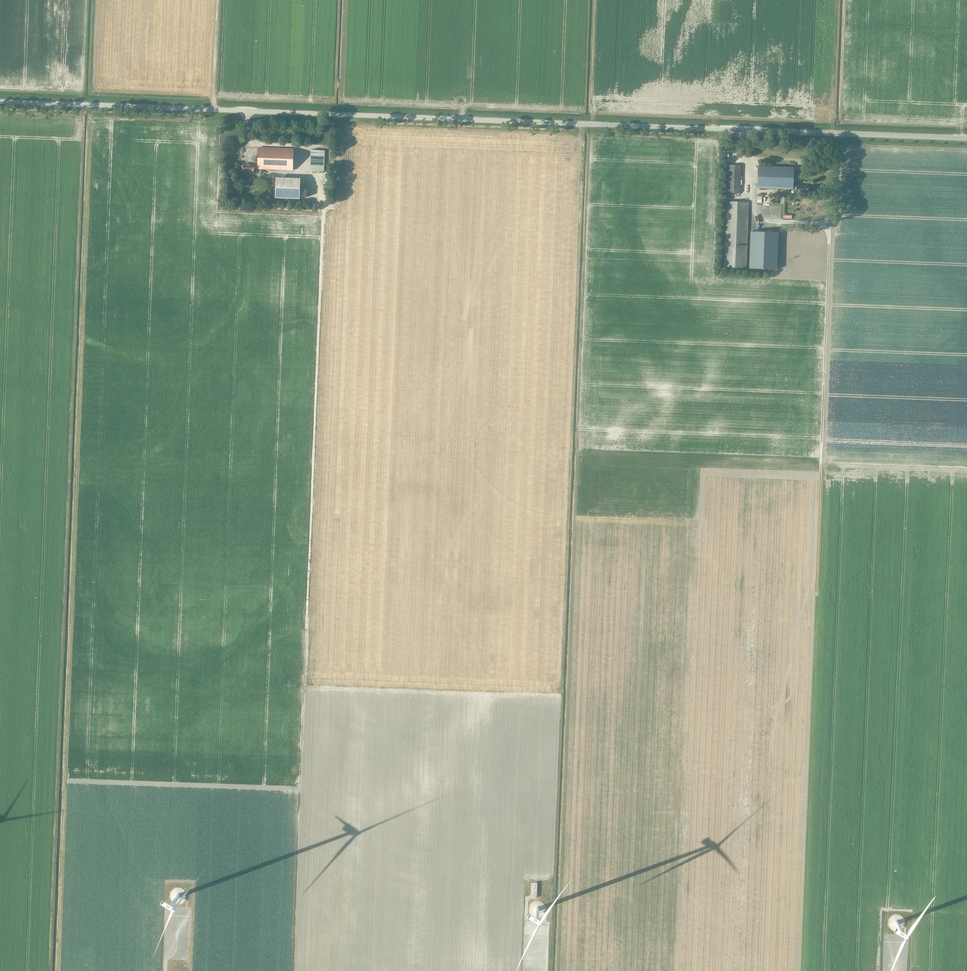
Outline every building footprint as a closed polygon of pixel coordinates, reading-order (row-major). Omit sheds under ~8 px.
[(256,169),(294,170),(295,148),(259,147),(258,165),(243,165),(243,171),(255,171),(256,169)] [(311,171),(325,172),(326,150),(312,150),(311,171)] [(728,192),(740,193),(741,165),(729,165),(728,192)] [(796,192),(809,192),(809,185),(793,185),(794,167),(759,166),(758,188),(794,189),(796,189),(796,192)] [(277,178),(276,197),(301,198),(302,178),(277,178)] [(747,268),(749,215),(749,202),(727,202),(724,267),(747,268)] [(749,268),(766,269),(777,269),(778,233),(768,232),(751,232),(749,268)]
